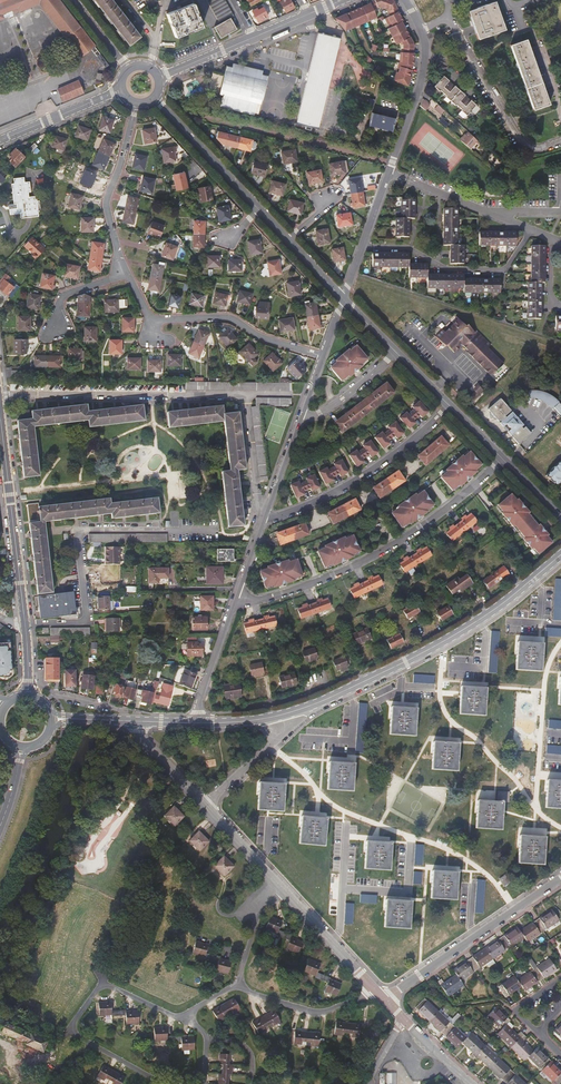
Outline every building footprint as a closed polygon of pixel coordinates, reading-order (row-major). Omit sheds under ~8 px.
[(108,65),(58,0),(0,0),(0,19),(3,17),(2,13),(11,9),(13,13),(38,3),(80,56),(90,49),(104,68),(108,65)] [(129,45),(140,36),(116,6),(111,0),(94,0),(120,33),(126,41),(129,45)] [(220,23),(234,16),(225,0),(207,0),(215,13),(220,23)] [(280,2),(284,8),(282,9),(283,11),(285,10),(286,11),(294,7),(291,0),(283,0),(280,2)] [(386,0),(372,0),(370,1),(371,3),(373,9),(378,7),(378,6),(384,8),(386,0)] [(384,8),(389,10),(388,11),(391,15),(395,13),(398,12),(399,11),(393,0),(386,0),(384,8)] [(475,36),(502,26),(493,0),(487,0),(465,8),(470,22),(475,36)] [(175,37),(202,27),(192,3),(166,14),(175,37)] [(377,17),(373,9),(371,3),(366,5),(367,7),(363,8),(368,21),(377,17)] [(258,8),(252,11),(258,22),(268,16),(263,8),(262,8),(261,6),(258,8)] [(368,21),(363,8),(360,9),(359,8),(354,10),(360,24),(368,21)] [(360,24),(354,10),(350,12),(350,13),(347,15),(352,27),(360,24)] [(403,20),(400,15),(397,16),(395,13),(391,15),(385,19),(390,27),(401,21),(403,20)] [(352,27),(347,15),(344,16),(343,15),(335,18),(345,30),(352,27)] [(234,17),(234,16),(220,23),(221,24),(214,28),(220,38),(237,29),(231,18),(234,17)] [(404,30),(402,27),(404,26),(401,21),(390,27),(388,28),(392,36),(404,30)] [(410,37),(407,32),(406,33),(404,30),(392,36),(396,44),(401,41),(410,37)] [(320,128),(342,37),(320,31),(298,122),(320,128)] [(546,102),(543,95),(523,36),(507,42),(510,50),(519,75),(527,97),(530,107),(546,102)] [(413,48),(413,43),(410,37),(401,41),(403,45),(403,52),(412,52),(412,48),(413,48)] [(413,60),(413,52),(412,52),(403,52),(401,52),(400,61),(400,62),(410,64),(410,60),(413,60)] [(409,76),(411,70),(408,69),(410,64),(400,62),(397,72),(409,76)] [(222,107),(256,115),(257,113),(259,103),(263,104),(269,76),(263,74),(264,70),(234,64),(233,68),(227,66),(225,75),(221,94),(225,95),(224,98),(223,98),(222,99),(224,100),(222,107)] [(409,82),(411,77),(409,76),(397,72),(394,80),(406,85),(408,81),(409,82)] [(436,82),(437,82),(441,78),(441,77),(441,76),(440,75),(440,74),(439,74),(438,74),(437,74),(436,74),(436,75),(435,75),(435,76),(435,77),(433,78),(433,79),(432,79),(432,80),(432,81),(433,82),(434,82),(435,82),(436,82)] [(442,88),(444,90),(451,82),(449,80),(448,78),(444,75),(441,78),(437,82),(434,86),(439,90),(442,88)] [(78,81),(57,89),(62,101),(83,93),(78,81)] [(445,96),(450,100),(460,90),(455,86),(455,85),(451,82),(444,90),(448,93),(445,96)] [(458,102),(460,105),(461,105),(465,100),(467,97),(465,95),(465,94),(463,92),(460,90),(450,100),(455,105),(458,102)] [(470,100),(467,97),(465,100),(461,105),(460,105),(463,107),(461,110),(466,115),(476,104),(473,102),(470,99),(470,100)] [(426,110),(430,105),(422,98),(420,104),(426,110)] [(437,104),(434,107),(441,112),(443,109),(442,108),(440,106),(437,104)] [(383,114),(373,112),(370,124),(394,130),(397,117),(387,115),(387,113),(384,113),(383,114)] [(100,129),(110,132),(114,120),(104,117),(100,129)] [(76,137),(88,140),(92,129),(79,126),(76,137)] [(146,143),(158,142),(156,128),(144,129),(146,143)] [(460,140),(461,140),(469,132),(468,131),(460,140)] [(470,149),(478,140),(469,132),(461,140),(467,146),(470,149)] [(226,146),(239,149),(242,138),(229,135),(226,146)] [(52,147),(64,150),(67,139),(55,136),(52,147)] [(242,138),(239,149),(252,152),(252,150),(254,151),(256,150),(257,147),(255,145),(253,145),(254,141),(242,138)] [(105,139),(99,152),(110,156),(115,143),(105,139)] [(28,149),(31,152),(34,150),(37,146),(34,143),(28,149)] [(175,147),(163,149),(165,163),(177,161),(175,147)] [(11,164),(14,167),(24,157),(15,149),(8,156),(12,159),(9,161),(11,163),(11,164)] [(284,165),(298,162),(295,150),(282,153),(284,165)] [(106,169),(110,156),(99,152),(94,165),(106,169)] [(134,167),(146,170),(149,156),(138,154),(134,167)] [(332,175),(346,172),(344,161),(330,163),(332,175)] [(253,175),(266,178),(269,166),(256,163),(253,175)] [(81,183),(92,187),(97,174),(86,170),(81,183)] [(310,184),(324,182),(322,170),(308,172),(310,184)] [(177,191),(189,188),(185,172),(174,175),(177,191)] [(27,215),(38,213),(37,208),(39,208),(38,198),(36,198),(35,193),(27,194),(27,190),(29,189),(28,179),(23,179),(22,175),(12,176),(13,180),(11,181),(12,190),(13,201),(15,201),(16,205),(9,206),(9,212),(18,211),(19,211),(20,216),(27,215)] [(142,190),(153,193),(156,180),(145,177),(142,190)] [(349,180),(351,193),(363,191),(361,177),(349,180)] [(270,194),(284,198),(287,186),(274,182),(270,194)] [(211,187),(200,188),(201,202),(213,201),(211,187)] [(366,205),(363,191),(351,193),(354,207),(366,205)] [(68,206),(80,209),(83,195),(72,192),(68,206)] [(129,196),(126,209),(133,210),(137,211),(140,198),(129,196)] [(400,199),(400,209),(400,218),(395,218),(395,236),(401,236),(408,236),(408,218),(414,218),(414,200),(400,199)] [(288,213),(302,217),(304,205),(291,202),(288,213)] [(220,222),(232,220),(230,207),(218,209),(220,222)] [(133,210),(126,209),(123,221),(134,224),(137,211),(133,210)] [(446,209),(446,227),(446,236),(446,245),(452,246),(452,264),(465,264),(466,246),(460,246),(460,209),(446,209)] [(339,227),(353,225),(351,213),(337,215),(339,227)] [(82,231),(94,231),(94,217),(82,217),(82,231)] [(195,221),(194,234),(205,235),(206,222),(195,221)] [(149,233),(161,237),(165,226),(153,222),(149,233)] [(329,231),(317,233),(319,247),(331,245),(329,231)] [(518,233),(510,233),(481,232),(481,246),(518,246),(518,235),(518,233)] [(204,248),(205,235),(194,234),(193,247),(204,248)] [(36,256),(37,256),(38,255),(39,254),(42,250),(44,248),(32,237),(24,245),(33,253),(33,254),(35,257),(36,256)] [(94,240),(91,254),(100,256),(103,256),(105,242),(94,240)] [(260,240),(248,242),(250,255),(262,254),(260,240)] [(162,256),(173,260),(178,247),(167,243),(162,256)] [(530,282),(530,300),(530,319),(537,319),(543,319),(544,319),(544,311),(544,283),(547,283),(547,246),(534,246),(534,282),(530,282)] [(335,265),(346,263),(344,250),(334,252),(335,265)] [(101,270),(103,256),(100,256),(91,254),(89,268),(101,270)] [(375,267),(384,267),(411,267),(411,278),(420,278),(429,278),(430,280),(429,288),(435,288),(451,288),(465,289),(466,293),(502,293),(502,280),(466,280),(466,275),(430,275),(429,264),(411,264),(411,254),(375,254),(375,258),(375,267)] [(219,257),(207,256),(206,267),(219,268),(219,257)] [(242,260),(229,260),(229,272),(242,272),(242,260)] [(279,261),(268,262),(270,277),(281,275),(279,261)] [(65,274),(78,277),(81,265),(67,263),(65,274)] [(154,264),(151,276),(161,278),(164,266),(154,264)] [(40,285),(51,288),(55,275),(43,272),(40,285)] [(11,298),(17,291),(19,287),(20,286),(17,283),(16,284),(15,285),(13,287),(10,284),(7,281),(10,277),(8,275),(6,274),(6,273),(4,275),(3,277),(1,280),(0,281),(0,284),(0,289),(3,292),(11,298)] [(159,291),(161,278),(151,276),(148,289),(159,291)] [(13,280),(10,277),(7,281),(10,284),(13,287),(15,285),(16,284),(17,283),(13,280)] [(289,298),(301,296),(299,282),(287,284),(289,298)] [(84,315),(90,315),(90,300),(90,295),(84,292),(79,294),(79,300),(79,314),(84,315)] [(237,302),(249,305),(252,295),(240,292),(237,302)] [(25,306),(37,309),(40,295),(28,293),(25,306)] [(212,304),(225,307),(227,296),(215,293),(212,304)] [(168,307),(178,309),(181,296),(171,294),(168,307)] [(189,304),(201,307),(203,297),(191,294),(189,304)] [(118,299),(105,298),(104,311),(118,311),(118,307),(126,307),(127,299),(118,299)] [(267,320),(269,304),(258,303),(258,308),(255,308),(255,313),(254,319),(261,320),(267,320)] [(304,306),(306,318),(317,316),(315,304),(304,306)] [(18,328),(29,328),(29,315),(18,314),(18,328)] [(319,329),(317,316),(306,318),(308,331),(319,329)] [(122,332),(134,332),(134,318),(122,318),(122,332)] [(280,333),(294,331),(293,319),(279,321),(280,333)] [(467,353),(491,376),(495,373),(499,368),(503,364),(487,348),(490,345),(476,331),(474,333),(467,326),(465,327),(457,320),(444,333),(442,330),(435,337),(445,347),(446,346),(453,353),(461,345),(468,351),(467,353)] [(84,340),(96,340),(97,326),(85,326),(84,340)] [(219,337),(228,348),(237,340),(227,330),(226,331),(224,329),(221,331),(223,333),(219,337)] [(198,330),(193,342),(203,347),(208,335),(198,330)] [(14,352),(26,352),(26,338),(14,338),(14,352)] [(110,353),(122,354),(122,340),(110,340),(110,353)] [(197,359),(203,347),(193,342),(187,354),(197,359)] [(371,357),(359,344),(351,351),(350,350),(337,361),(338,362),(330,369),(342,382),(350,375),(351,377),(357,372),(364,366),(363,364),(371,357)] [(249,345),(240,352),(253,366),(257,363),(254,359),(258,354),(249,345)] [(69,359),(81,359),(82,347),(69,347),(69,359)] [(34,365),(47,365),(47,361),(47,354),(34,354),(34,365)] [(60,354),(47,354),(47,361),(47,365),(60,365),(60,354)] [(168,365),(180,366),(180,355),(168,354),(168,365)] [(262,363),(272,373),(281,365),(272,354),(262,363)] [(127,369),(140,370),(140,359),(127,358),(127,369)] [(148,372),(160,372),(161,361),(148,360),(148,372)] [(288,369),(297,380),(306,372),(296,361),(288,369)] [(293,392),(293,384),(206,383),(199,383),(187,383),(187,391),(293,392)] [(374,393),(381,403),(394,393),(387,383),(379,389),(374,393)] [(484,391),(477,385),(473,390),(475,392),(470,396),(474,401),(476,399),(480,395),(484,391)] [(560,404),(560,400),(557,397),(552,394),(546,392),(538,390),(530,391),(527,391),(522,393),(519,394),(526,397),(530,397),(535,398),(541,399),(545,401),(549,403),(552,404),(555,407),(560,404)] [(367,399),(361,403),(368,413),(381,403),(374,393),(367,399)] [(253,407),(262,480),(270,479),(262,408),(292,409),(292,400),(257,400),(257,407),(253,407)] [(523,423),(519,419),(516,422),(512,417),(515,414),(511,411),(505,416),(504,415),(510,410),(501,400),(494,406),(490,411),(489,411),(507,430),(521,446),(534,435),(524,425),(521,428),(520,426),(523,423)] [(68,421),(87,419),(86,412),(85,403),(71,405),(58,407),(43,409),(31,410),(32,419),(33,425),(55,423),(68,421)] [(355,408),(348,413),(356,423),(368,413),(361,403),(355,408)] [(414,410),(411,413),(416,420),(419,417),(421,420),(424,417),(428,414),(420,403),(412,408),(414,410)] [(100,410),(86,412),(87,419),(88,426),(110,424),(142,420),(140,405),(128,407),(100,410)] [(173,428),(226,422),(226,415),(224,406),(171,413),(173,428)] [(227,421),(232,471),(239,470),(247,469),(241,413),(226,415),(226,422),(227,421)] [(356,423),(348,413),(341,418),(335,423),(342,433),(356,423)] [(399,419),(408,430),(411,427),(415,424),(413,422),(416,420),(411,413),(408,415),(406,413),(399,419)] [(36,448),(33,425),(32,419),(17,421),(19,436),(22,463),(23,476),(38,474),(36,448)] [(389,429),(386,432),(391,438),(394,435),(397,438),(400,435),(403,432),(394,421),(387,427),(389,429)] [(381,433),(375,438),(384,449),(388,446),(391,443),(389,441),(391,438),(386,432),(383,434),(381,433)] [(429,447),(437,456),(449,445),(441,437),(435,442),(429,447)] [(379,453),(371,441),(364,446),(365,448),(362,450),(366,457),(370,455),(372,458),(375,455),(379,453)] [(437,456),(429,447),(424,452),(418,457),(426,466),(437,456)] [(366,457),(362,450),(358,452),(357,451),(350,455),(357,467),(361,465),(365,462),(363,459),(366,457)] [(464,457),(462,455),(447,470),(448,472),(442,477),(453,490),(460,484),(461,486),(468,480),(477,471),(475,470),(482,464),(470,452),(464,457)] [(336,466),(332,468),(336,475),(340,474),(341,476),(345,474),(349,472),(342,460),(334,464),(336,466)] [(560,461),(552,469),(552,470),(546,475),(551,480),(556,486),(560,481),(560,462),(560,461)] [(327,468),(319,472),(326,484),(330,482),(334,480),(332,477),(336,475),(332,468),(329,470),(327,468)] [(245,524),(239,470),(232,471),(224,472),(230,526),(245,524)] [(392,476),(386,480),(393,490),(405,481),(398,472),(392,476)] [(309,481),(305,482),(308,490),(312,488),(313,491),(317,490),(321,488),(316,475),(308,478),(309,481)] [(380,498),(393,490),(386,480),(380,484),(373,489),(380,498)] [(300,481),(292,484),(297,498),(301,496),(305,494),(304,491),(308,490),(305,482),(301,483),(300,481)] [(428,511),(434,506),(425,492),(418,496),(417,495),(399,507),(400,508),(393,513),(403,527),(410,523),(411,524),(421,518),(429,512),(428,511)] [(513,500),(508,494),(495,505),(500,512),(499,513),(510,526),(511,524),(522,537),(521,538),(529,548),(531,546),(536,553),(549,541),(544,535),(545,534),(541,529),(537,524),(535,525),(525,513),(526,512),(520,505),(515,499),(513,500)] [(132,501),(112,504),(113,513),(114,517),(123,516),(130,515),(146,513),(161,511),(159,498),(132,501)] [(342,507),(347,517),(361,510),(355,499),(348,503),(342,507)] [(41,519),(41,522),(43,522),(45,521),(51,521),(74,518),(82,517),(98,515),(113,513),(112,504),(111,500),(92,502),(75,504),(65,506),(53,507),(40,508),(39,503),(29,504),(31,520),(41,519)] [(347,517),(342,507),(335,510),(328,514),(334,524),(347,517)] [(459,524),(465,531),(477,521),(471,514),(467,518),(466,516),(464,517),(462,519),(463,521),(459,524)] [(44,531),(43,522),(41,522),(39,522),(29,524),(30,535),(33,558),(36,581),(38,594),(51,592),(45,541),(44,531)] [(291,529),(295,540),(309,535),(305,523),(298,526),(291,529)] [(465,531),(459,524),(455,527),(453,525),(451,527),(449,528),(451,530),(447,534),(452,541),(465,531)] [(295,540),(291,529),(284,531),(277,534),(281,545),(295,540)] [(90,535),(90,543),(144,543),(168,543),(168,535),(103,535),(90,535)] [(333,564),(334,565),(344,561),(353,557),(352,555),(360,552),(353,536),(346,539),(345,538),(325,546),(326,548),(318,551),(325,567),(333,564)] [(114,547),(108,547),(108,560),(106,560),(106,565),(121,565),(121,547),(114,547)] [(413,556),(418,564),(432,555),(426,548),(422,551),(420,549),(418,550),(416,551),(417,553),(413,556)] [(233,549),(217,550),(217,561),(233,561),(233,549)] [(418,564),(413,556),(409,559),(407,557),(405,558),(403,559),(405,561),(400,564),(405,572),(418,564)] [(261,571),(267,590),(275,587),(276,589),(286,586),(296,583),(295,581),(303,579),(298,560),(289,563),(289,561),(268,567),(269,569),(261,571)] [(509,573),(504,566),(483,580),(489,588),(509,573)] [(102,589),(117,589),(117,567),(102,567),(102,589)] [(168,569),(149,569),(149,583),(168,583),(168,569)] [(200,569),(190,569),(190,582),(200,582),(200,569)] [(211,584),(225,584),(225,573),(226,573),(226,569),(211,569),(211,584)] [(461,591),(473,584),(467,575),(459,580),(457,577),(446,585),(452,594),(459,589),(461,591)] [(369,581),(365,583),(369,592),(383,585),(379,576),(374,579),(373,577),(371,578),(368,579),(369,581)] [(555,579),(552,621),(560,621),(560,579),(555,579)] [(355,598),(369,592),(365,583),(360,585),(359,583),(357,584),(355,585),(356,587),(351,590),(355,598)] [(65,593),(53,595),(38,597),(41,619),(75,614),(74,606),(73,592),(65,593)] [(109,596),(98,597),(99,611),(110,610),(109,596)] [(201,597),(202,611),(214,611),(214,597),(201,597)] [(317,603),(313,605),(316,614),(331,608),(328,599),(322,601),(322,599),(319,600),(317,601),(317,603)] [(301,619),(316,614),(313,605),(308,607),(307,604),(304,605),(302,606),(303,608),(298,610),(301,619)] [(408,618),(420,612),(416,604),(403,610),(408,618)] [(447,606),(437,613),(442,620),(452,613),(447,606)] [(264,619),(259,620),(261,630),(276,626),(275,617),(269,618),(268,616),(266,616),(264,617),(264,619)] [(106,631),(118,631),(118,618),(106,618),(106,631)] [(205,618),(197,618),(192,618),(192,630),(206,630),(206,618),(205,618)] [(246,633),(261,630),(259,620),(254,621),(254,619),(251,620),(249,620),(249,623),(244,624),(246,633)] [(367,628),(353,634),(357,644),(372,638),(367,628)] [(545,628),(545,636),(560,637),(560,629),(545,628)] [(500,632),(491,631),(489,673),(498,674),(500,632)] [(400,634),(387,640),(392,648),(404,642),(400,634)] [(542,644),(529,643),(517,642),(515,669),(540,671),(542,644)] [(5,678),(12,673),(10,643),(0,643),(0,677),(5,678)] [(201,645),(196,645),(193,645),(192,643),(187,643),(187,656),(202,656),(201,645)] [(310,663),(317,661),(316,658),(317,657),(314,648),(302,653),(306,662),(309,660),(310,663)] [(340,671),(347,669),(347,667),(348,666),(345,657),(333,660),(336,669),(339,668),(340,671)] [(50,680),(60,680),(60,679),(60,670),(59,659),(47,659),(47,677),(50,680)] [(255,677),(263,676),(263,673),(264,673),(262,663),(250,666),(252,675),(255,674),(255,677)] [(65,671),(65,681),(65,687),(75,687),(75,681),(75,671),(65,671)] [(185,671),(179,685),(185,687),(191,689),(196,676),(185,671)] [(294,673),(279,677),(282,688),(297,683),(294,673)] [(435,675),(414,674),(413,683),(435,684),(435,675)] [(80,689),(92,689),(93,677),(81,676),(80,689)] [(139,702),(152,705),(153,702),(158,683),(158,682),(155,681),(152,693),(142,691),(143,687),(141,686),(143,679),(138,678),(136,695),(140,696),(139,702)] [(173,686),(158,683),(153,702),(168,705),(173,686)] [(237,697),(240,696),(238,684),(225,686),(226,698),(231,697),(232,699),(237,699),(237,697)] [(115,696),(120,697),(123,687),(115,685),(113,692),(116,693),(115,696)] [(485,688),(469,687),(460,686),(459,714),(483,715),(485,688)] [(123,698),(132,699),(133,690),(124,688),(123,698)] [(359,704),(355,751),(363,751),(367,704),(359,704)] [(416,709),(398,708),(391,707),(389,735),(414,736),(416,709)] [(549,720),(548,729),(560,730),(560,721),(549,720)] [(459,743),(444,743),(434,742),(432,769),(457,770),(459,743)] [(546,745),(546,753),(560,754),(560,746),(546,745)] [(354,764),(339,763),(328,763),(327,789),(352,791),(354,764)] [(557,780),(547,779),(545,807),(560,808),(560,780),(557,780)] [(284,784),(271,783),(259,783),(257,810),(282,812),(284,784)] [(491,801),(477,800),(476,828),(500,829),(502,802),(509,802),(510,791),(498,790),(497,801),(491,801)] [(164,816),(175,826),(184,817),(174,806),(164,816)] [(327,819),(313,819),(301,818),(300,845),(325,847),(327,819)] [(200,851),(209,841),(199,831),(189,841),(200,851)] [(543,864),(544,837),(533,836),(520,835),(518,862),(543,864)] [(391,843),(379,842),(366,841),(364,869),(389,870),(391,843)] [(416,844),(415,865),(423,865),(424,845),(416,844)] [(224,856),(214,866),(225,876),(234,866),(224,856)] [(414,871),(413,884),(421,885),(421,872),(414,871)] [(457,872),(446,872),(432,871),(431,898),(456,899),(457,872)] [(507,878),(503,872),(498,875),(502,881),(507,878)] [(486,879),(477,879),(475,912),(484,913),(486,879)] [(377,896),(360,895),(360,902),(377,903),(377,896)] [(411,901),(400,900),(386,899),(384,927),(409,928),(411,901)] [(346,903),(345,924),(352,924),(354,904),(346,903)] [(558,920),(551,909),(535,920),(543,930),(558,920)] [(284,921),(273,915),(267,927),(279,932),(278,934),(284,937),(287,932),(280,929),(284,921)] [(543,930),(535,920),(519,931),(524,937),(527,941),(543,930)] [(366,921),(360,926),(370,937),(375,932),(366,921)] [(519,931),(516,926),(500,937),(508,948),(524,937),(519,931)] [(304,942),(292,937),(293,935),(287,932),(284,937),(291,940),(287,948),(298,954),(304,942)] [(492,959),(508,948),(500,937),(485,948),(492,959)] [(211,960),(212,955),(206,954),(208,945),(195,942),(192,954),(205,957),(204,959),(211,960)] [(476,969),(492,959),(485,948),(469,959),(476,969)] [(219,957),(212,955),(211,960),(218,962),(216,971),(228,974),(231,962),(219,959),(219,957)] [(377,965),(391,969),(394,960),(379,956),(377,965)] [(533,969),(540,980),(556,969),(549,958),(533,969)] [(321,964),(309,959),(304,971),(316,976),(315,977),(322,980),(324,975),(317,973),(321,964)] [(460,980),(476,969),(469,959),(453,970),(456,974),(460,980)] [(540,980),(533,969),(517,980),(521,986),(524,991),(540,980)] [(460,980),(456,974),(443,983),(441,979),(437,981),(447,996),(463,985),(460,980)] [(341,984),(330,979),(330,978),(324,975),(322,980),(328,983),(325,991),(336,996),(341,984)] [(505,997),(521,986),(517,980),(514,975),(498,986),(505,997)] [(240,1009),(234,998),(223,1004),(228,1013),(232,1011),(233,1013),(240,1009)] [(438,1011),(424,998),(415,1008),(429,1021),(438,1011)] [(112,1011),(111,1001),(98,1002),(99,1015),(112,1014),(112,1016),(119,1015),(119,1010),(112,1011)] [(228,1013),(223,1004),(212,1011),(219,1021),(222,1020),(226,1017),(224,1015),(228,1013)] [(506,1024),(510,1020),(496,1006),(487,1016),(501,1029),(506,1024)] [(139,1023),(138,1011),(126,1011),(126,1010),(119,1010),(119,1015),(126,1015),(126,1024),(139,1023)] [(280,1021),(274,1010),(263,1017),(268,1025),(272,1023),(273,1025),(276,1024),(280,1022),(280,1021)] [(452,1024),(438,1011),(429,1021),(443,1034),(452,1024)] [(0,1031),(26,1043),(25,1044),(43,1052),(48,1040),(31,1032),(30,1033),(11,1025),(13,1018),(8,1016),(5,1022),(0,1020),(0,1031)] [(268,1025),(263,1017),(252,1023),(259,1034),(266,1030),(264,1027),(268,1025)] [(348,1023),(336,1022),(334,1034),(342,1035),(343,1032),(347,1033),(348,1023)] [(361,1025),(348,1023),(347,1033),(351,1033),(351,1036),(359,1038),(361,1025)] [(466,1038),(452,1024),(443,1034),(457,1047),(462,1042),(466,1038)] [(497,1033),(511,1047),(523,1034),(520,1031),(517,1035),(506,1024),(501,1029),(497,1033)] [(167,1027),(154,1028),(154,1041),(167,1040),(167,1041),(174,1041),(174,1036),(167,1036),(167,1027)] [(307,1032),(295,1031),(293,1043),(302,1044),(302,1041),(306,1042),(307,1032)] [(319,1038),(320,1033),(307,1032),(306,1042),(311,1042),(310,1045),(318,1046),(319,1038)] [(485,1045),(471,1032),(466,1038),(462,1042),(473,1052),(470,1056),(473,1058),(485,1045)] [(511,1047),(524,1060),(528,1056),(533,1051),(522,1040),(526,1037),(523,1034),(511,1047)] [(194,1049),(194,1036),(181,1037),(181,1036),(174,1036),(174,1041),(181,1041),(182,1050),(194,1049)] [(485,1045),(473,1058),(475,1061),(479,1058),(490,1068),(499,1058),(485,1045)] [(542,1070),(551,1060),(537,1047),(533,1051),(528,1056),(542,1070)] [(229,1054),(220,1054),(219,1064),(222,1064),(229,1064),(229,1054)] [(513,1071),(499,1058),(490,1068),(504,1081),(513,1071)] [(560,1078),(560,1070),(551,1060),(542,1070),(556,1083),(560,1078)] [(231,1074),(232,1064),(229,1064),(222,1064),(222,1074),(228,1074),(231,1074)] [(114,1071),(103,1065),(97,1076),(104,1080),(106,1078),(109,1080),(114,1071)] [(114,1071),(109,1080),(113,1082),(112,1083),(122,1083),(125,1078),(114,1071)] [(513,1071),(504,1081),(507,1083),(526,1083),(513,1071)] [(387,1073),(387,1083),(395,1083),(395,1073),(387,1073)] [(219,1074),(218,1083),(221,1083),(227,1083),(228,1083),(228,1074),(222,1074),(219,1074)]
